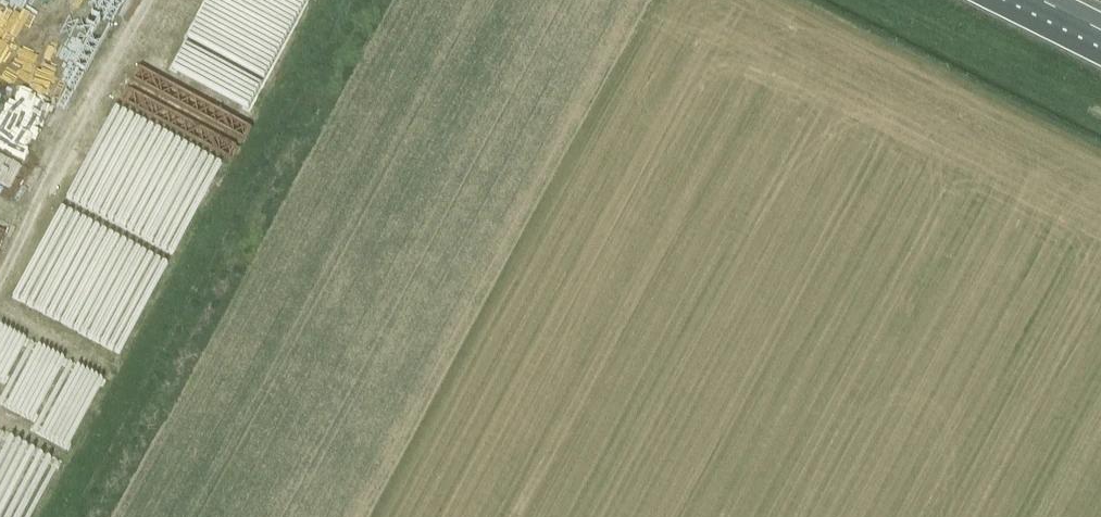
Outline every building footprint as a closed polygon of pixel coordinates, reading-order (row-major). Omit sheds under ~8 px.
[(19,161),(0,154),(0,181),(10,185),(19,161)] [(14,300),(121,350),(146,297),(136,292),(131,303),(111,294),(108,300),(98,296),(94,305),(84,301),(88,293),(66,283),(72,270),(36,254),(14,300)] [(8,382),(0,400),(0,410),(72,441),(103,372),(0,327),(0,378),(8,382)]
